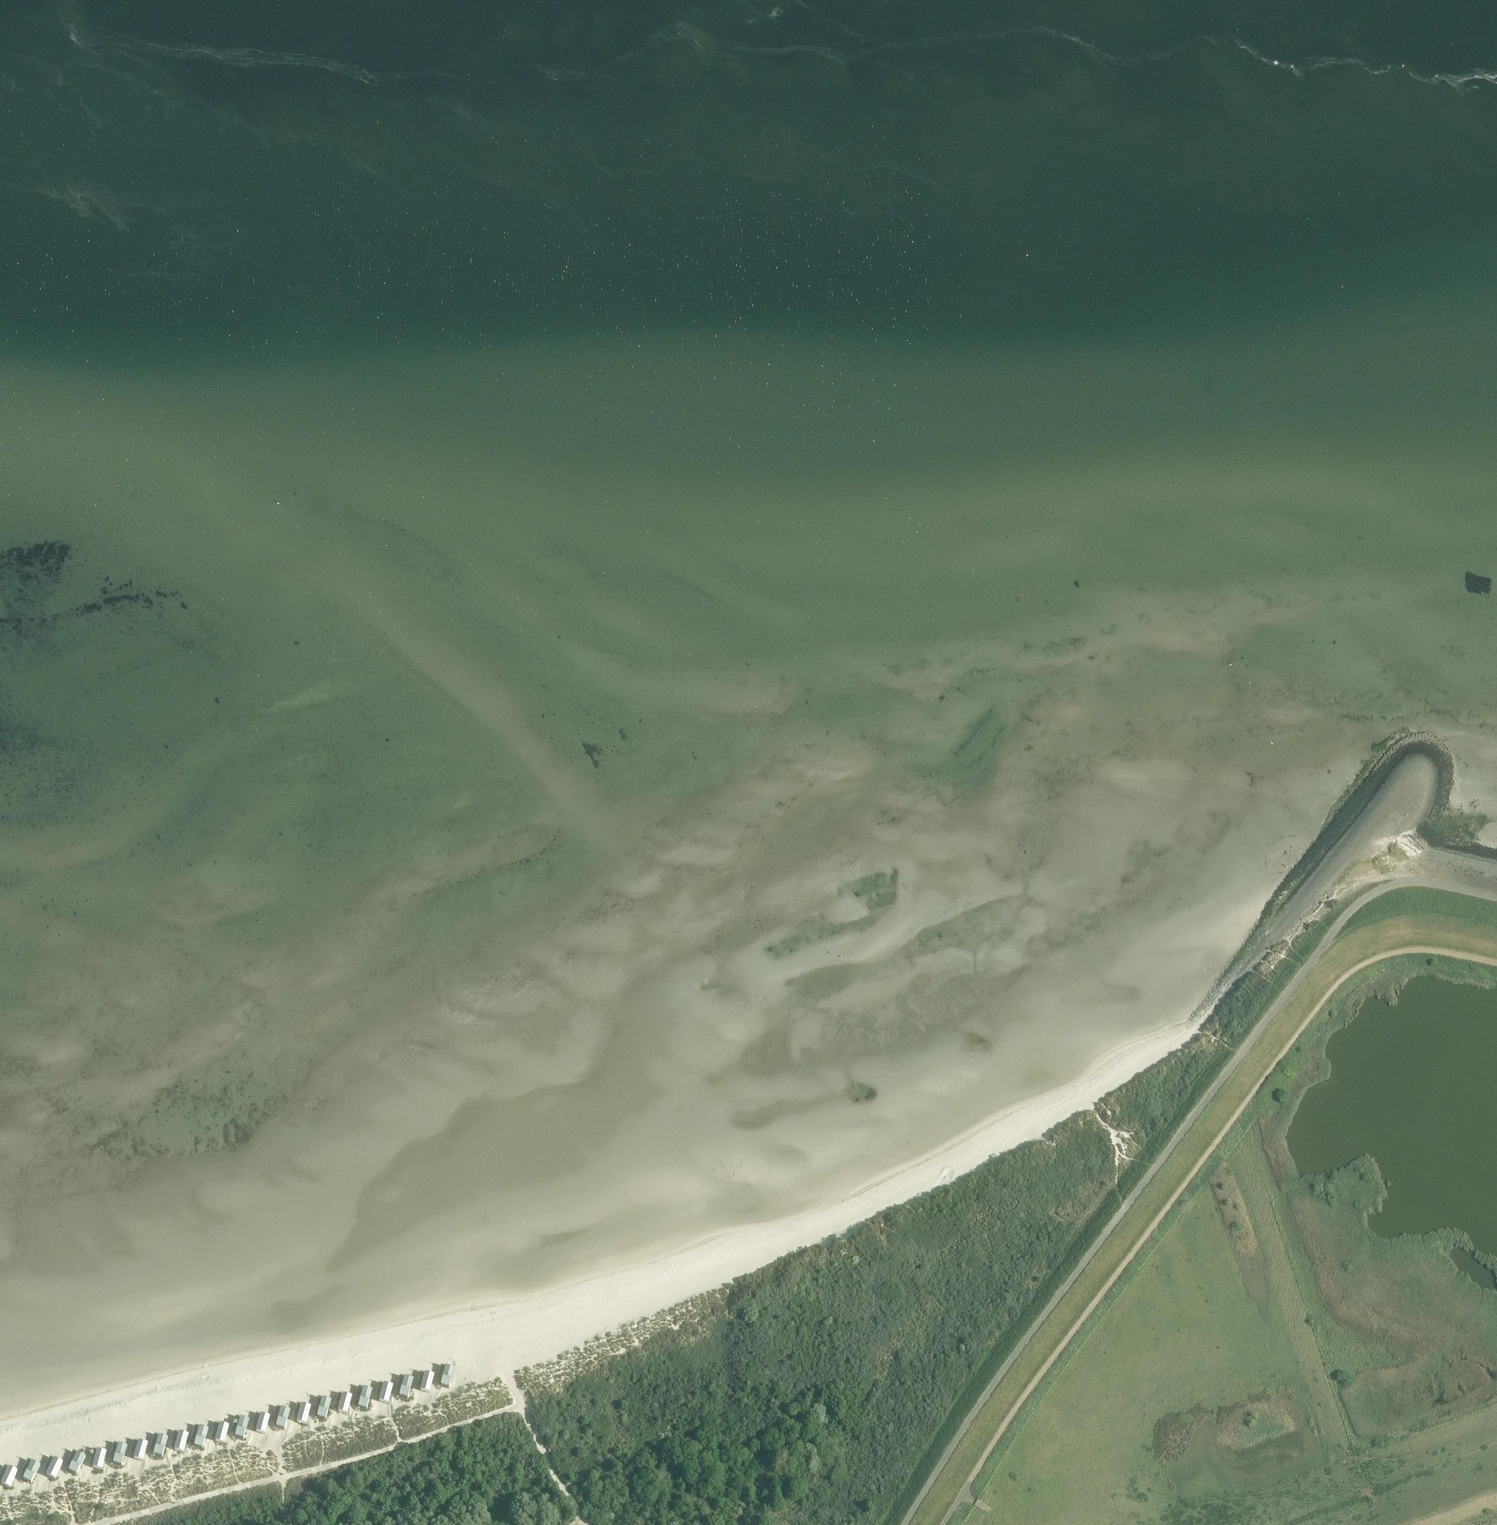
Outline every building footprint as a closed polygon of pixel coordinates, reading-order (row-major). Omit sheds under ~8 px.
[(446,1368),(440,1387),(449,1389),(454,1370),(446,1368)] [(427,1374),(422,1391),(430,1394),(435,1377),(427,1374)] [(405,1379),(399,1398),(407,1400),(413,1381),(405,1379)] [(385,1385),(380,1402),(388,1404),(393,1387),(385,1385)] [(372,1392),(363,1389),(358,1408),(366,1411),(372,1392)] [(344,1395),(339,1412),(347,1415),(352,1398),(344,1395)] [(331,1402),(322,1400),(317,1419),(325,1421),(331,1402)] [(303,1405),(298,1422),(306,1425),(311,1408),(303,1405)] [(281,1410),(276,1429),(284,1431),(290,1412),(281,1410)] [(262,1415),(257,1432),(266,1435),(271,1418),(262,1415)] [(249,1421),(240,1419),(235,1438),(243,1440),(249,1421)] [(221,1425),(216,1442),(225,1444),(230,1427),(221,1425)] [(208,1431),(199,1428),(194,1447),(203,1450),(208,1431)] [(180,1433),(175,1450),(184,1453),(189,1436),(180,1433)] [(159,1437),(154,1456),(162,1459),(167,1440),(159,1437)] [(139,1442),(134,1459),(143,1462),(148,1445),(139,1442)] [(118,1446),(113,1465),(121,1467),(127,1448),(118,1446)] [(99,1451),(94,1468),(102,1470),(107,1454),(99,1451)] [(78,1455),(69,1472),(76,1476),(85,1458),(78,1455)] [(56,1460),(48,1476),(56,1480),(63,1464),(56,1460)] [(32,1463),(23,1481),(31,1485),(40,1467),(32,1463)] [(10,1469),(2,1484),(10,1488),(18,1473),(10,1469)]
